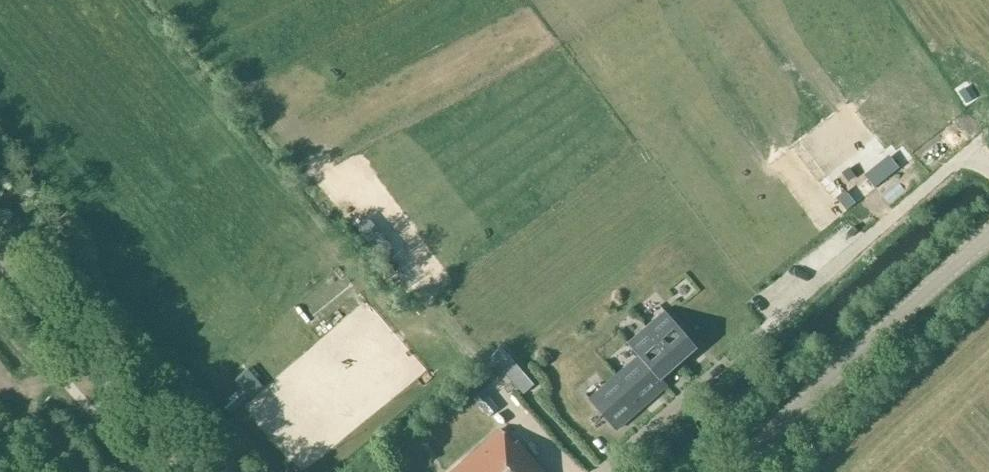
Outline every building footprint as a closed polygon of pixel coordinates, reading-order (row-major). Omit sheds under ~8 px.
[(379,229),(390,221),(380,208),(369,216),(379,229)] [(699,350),(665,311),(646,327),(680,366),(699,350)] [(680,366),(646,327),(628,343),(629,344),(631,347),(640,357),(662,381),(680,366)] [(535,385),(503,349),(492,358),(524,394),(535,385)] [(662,381),(640,357),(615,379),(641,409),(667,386),(662,381)] [(259,389),(273,382),(262,361),(248,368),(259,389)] [(641,409),(615,379),(590,400),(616,430),(641,409)] [(498,409),(483,391),(474,399),(489,416),(498,409)] [(471,456),(453,471),(547,471),(519,439),(513,444),(502,430),(471,456)]
